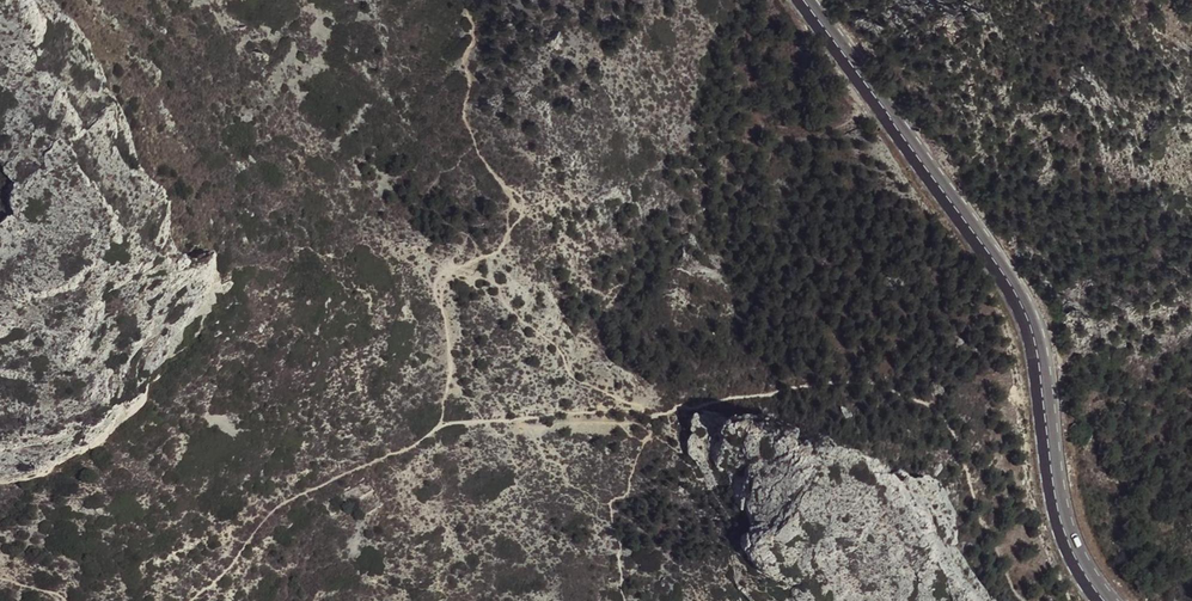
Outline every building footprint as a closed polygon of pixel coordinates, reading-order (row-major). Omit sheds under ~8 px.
[(290,527),(275,538),(281,546),(296,534),(290,527)]
